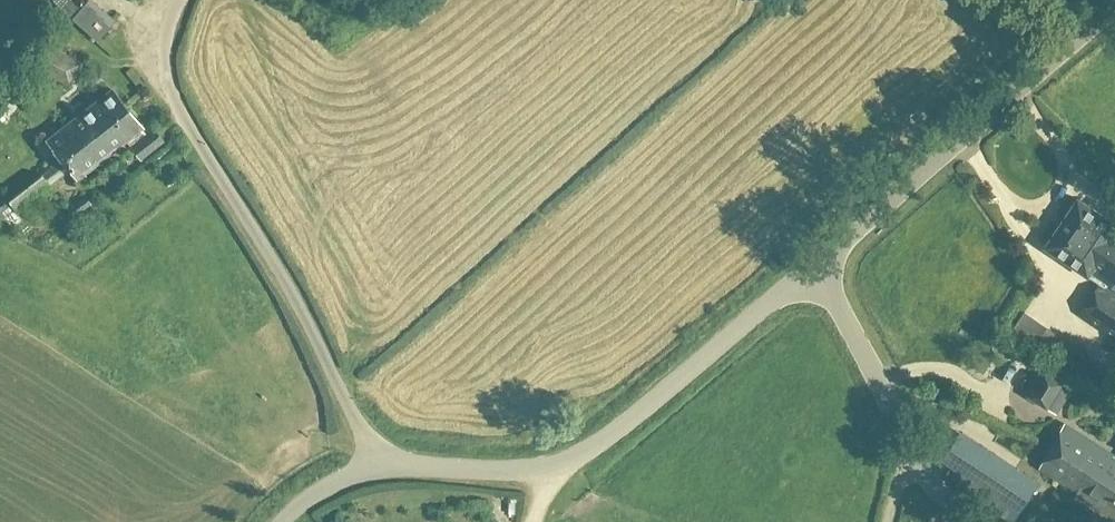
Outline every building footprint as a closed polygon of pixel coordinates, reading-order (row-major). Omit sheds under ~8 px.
[(72,17),(80,9),(70,0),(53,0),(72,17)] [(101,16),(88,31),(98,40),(99,39),(111,25),(101,16)] [(82,65),(37,40),(26,60),(72,85),(82,65)] [(46,140),(61,159),(126,106),(112,88),(46,140)] [(126,106),(61,159),(0,206),(0,220),(13,210),(13,211),(68,168),(77,179),(143,127),(126,106)] [(140,159),(163,141),(154,130),(131,147),(140,159)] [(73,218),(90,205),(83,197),(67,210),(73,218)] [(1078,197),(1045,245),(1100,282),(1079,313),(1114,338),(1114,223),(1078,197)] [(1073,388),(1043,369),(1027,394),(1057,413),(1073,388)] [(1054,446),(1114,486),(1114,454),(1069,424),(1054,446)] [(956,484),(1013,521),(1020,512),(1040,482),(983,444),(963,474),(956,484)] [(1054,446),(1039,468),(1114,517),(1114,486),(1054,446)]
